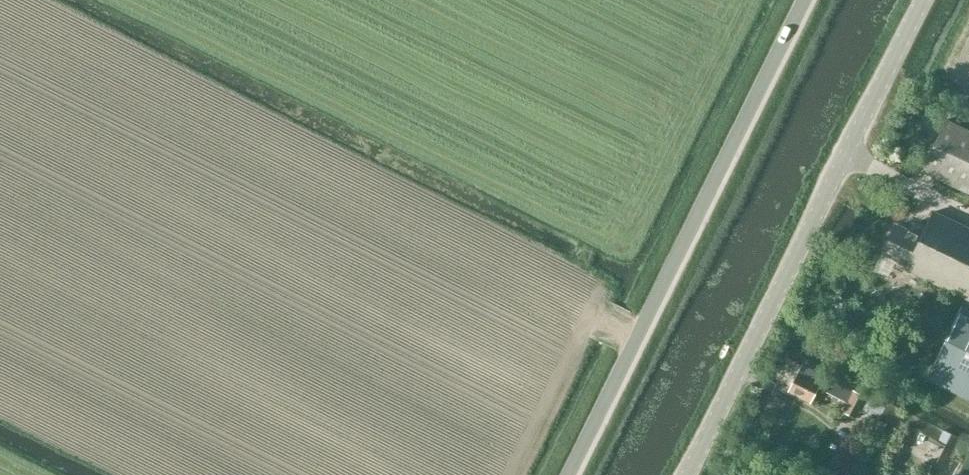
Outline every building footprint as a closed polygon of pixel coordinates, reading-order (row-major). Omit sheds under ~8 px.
[(922,172),(968,195),(968,132),(947,121),(922,172)] [(878,270),(892,277),(897,267),(966,300),(963,306),(962,306),(935,365),(928,378),(962,395),(968,398),(968,229),(933,211),(924,230),(914,224),(910,232),(896,225),(882,255),(885,256),(878,270)] [(867,415),(873,402),(868,399),(868,398),(854,390),(853,392),(803,365),(788,392),(811,405),(820,389),(847,403),(842,412),(856,420),(861,412),(867,415)]
